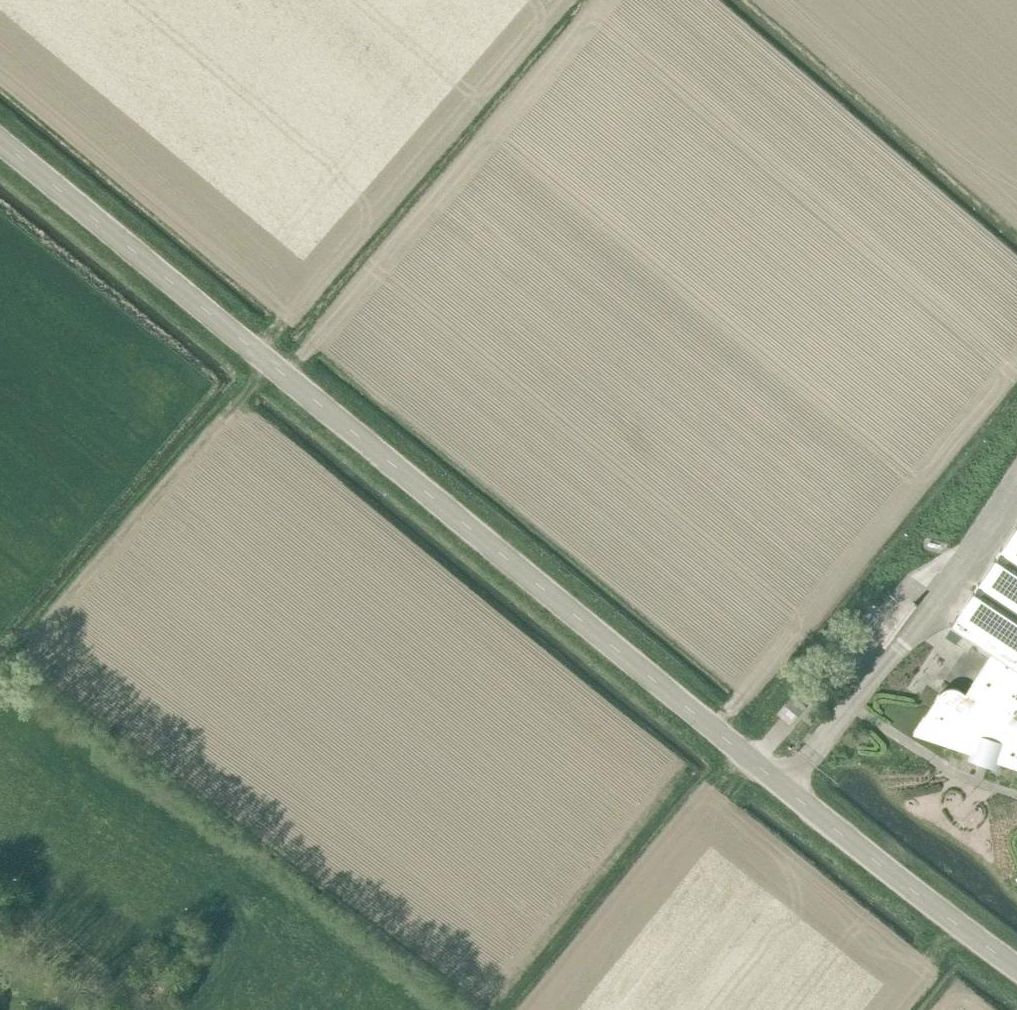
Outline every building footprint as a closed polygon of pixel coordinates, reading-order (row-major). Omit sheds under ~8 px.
[(950,626),(991,653),(967,690),(965,693),(960,689),(957,688),(953,687),(952,687),(948,688),(946,688),(945,689),(942,690),(941,691),(939,692),(938,693),(937,694),(913,733),(1016,768),(1016,524),(950,626)] [(798,715),(806,706),(792,695),(785,704),(798,715)]
